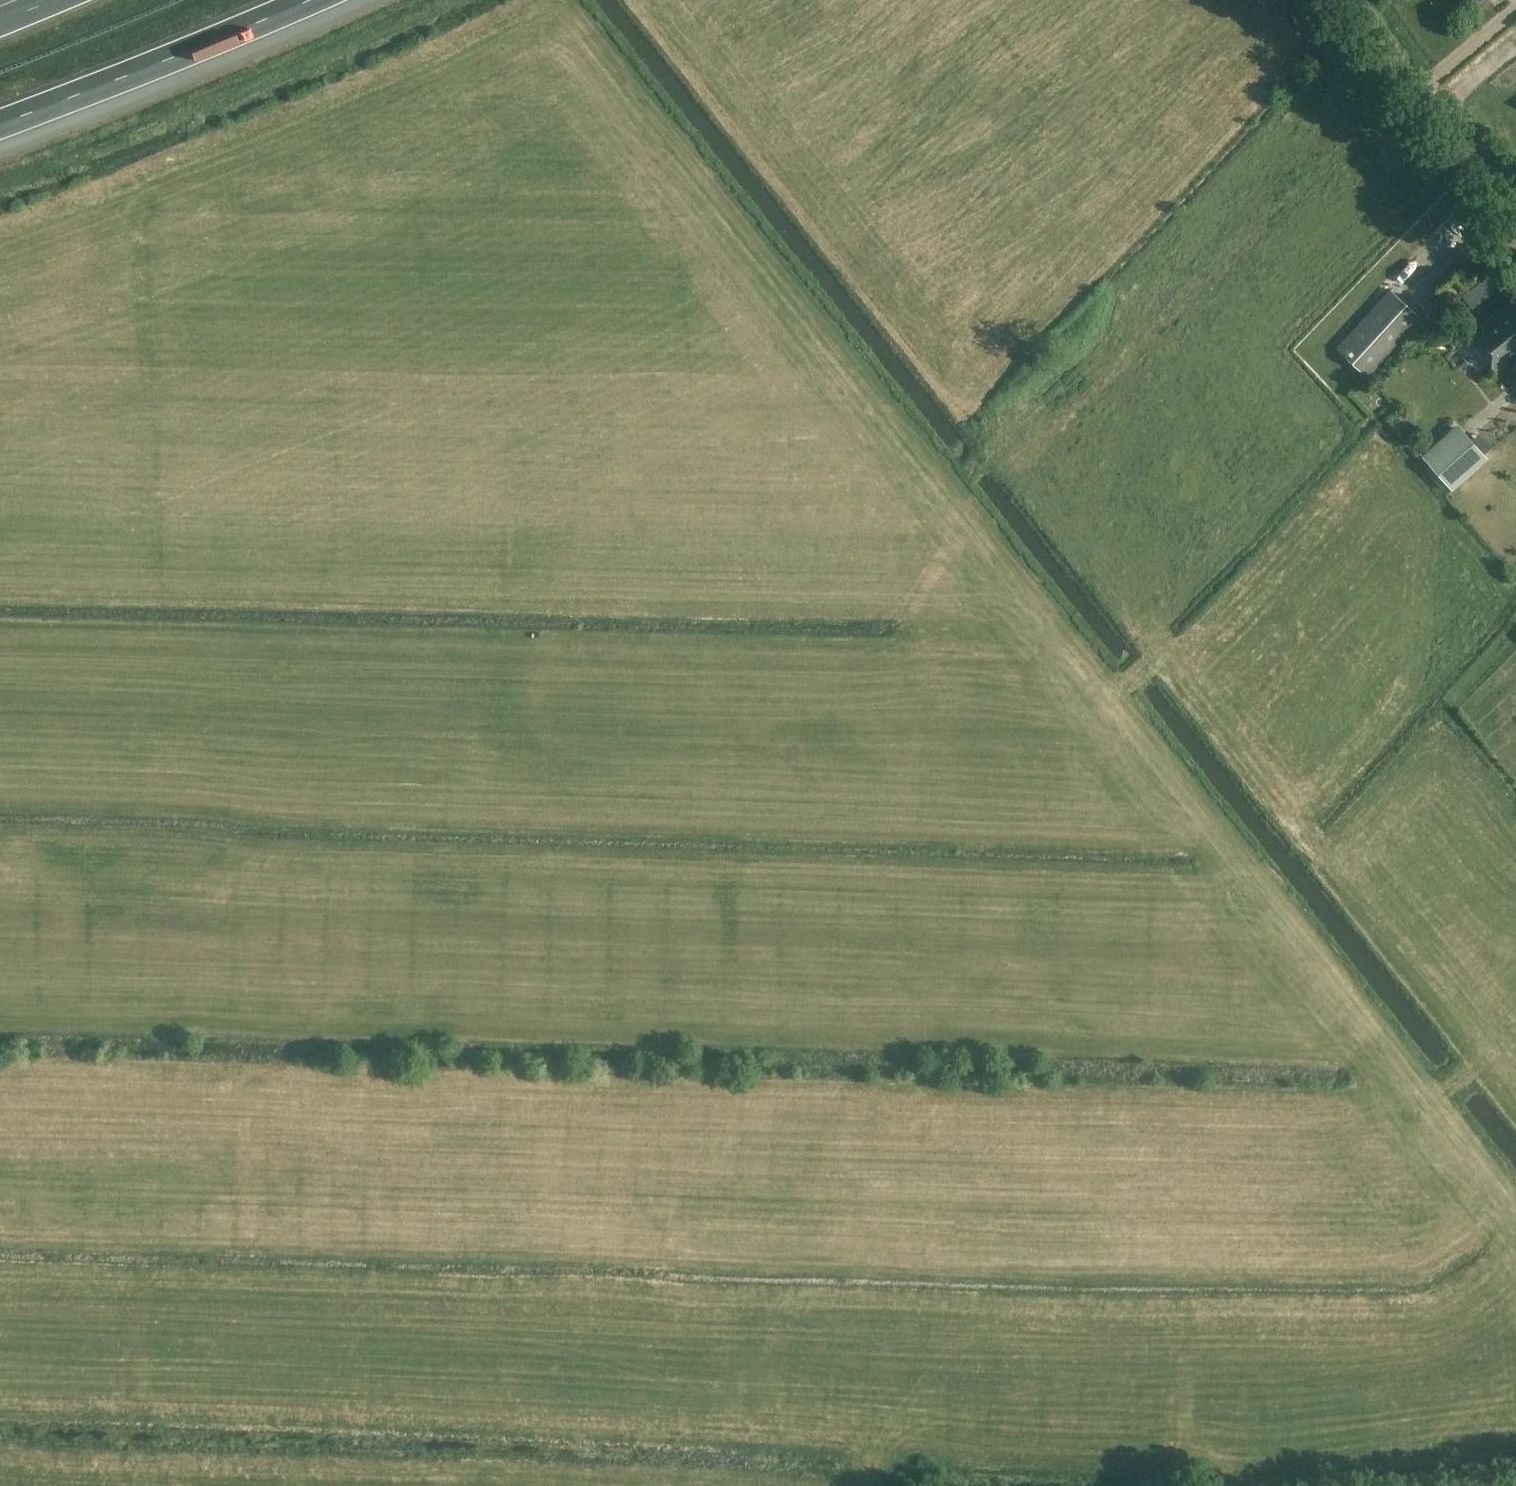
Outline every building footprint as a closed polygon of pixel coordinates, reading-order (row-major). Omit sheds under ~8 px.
[(1391,288),(1337,347),(1366,375),(1421,315),(1391,288)] [(1468,332),(1498,371),(1515,357),(1515,300),(1509,306),(1506,303),(1468,332)] [(1451,485),(1486,453),(1463,428),(1428,460),(1451,485)]
